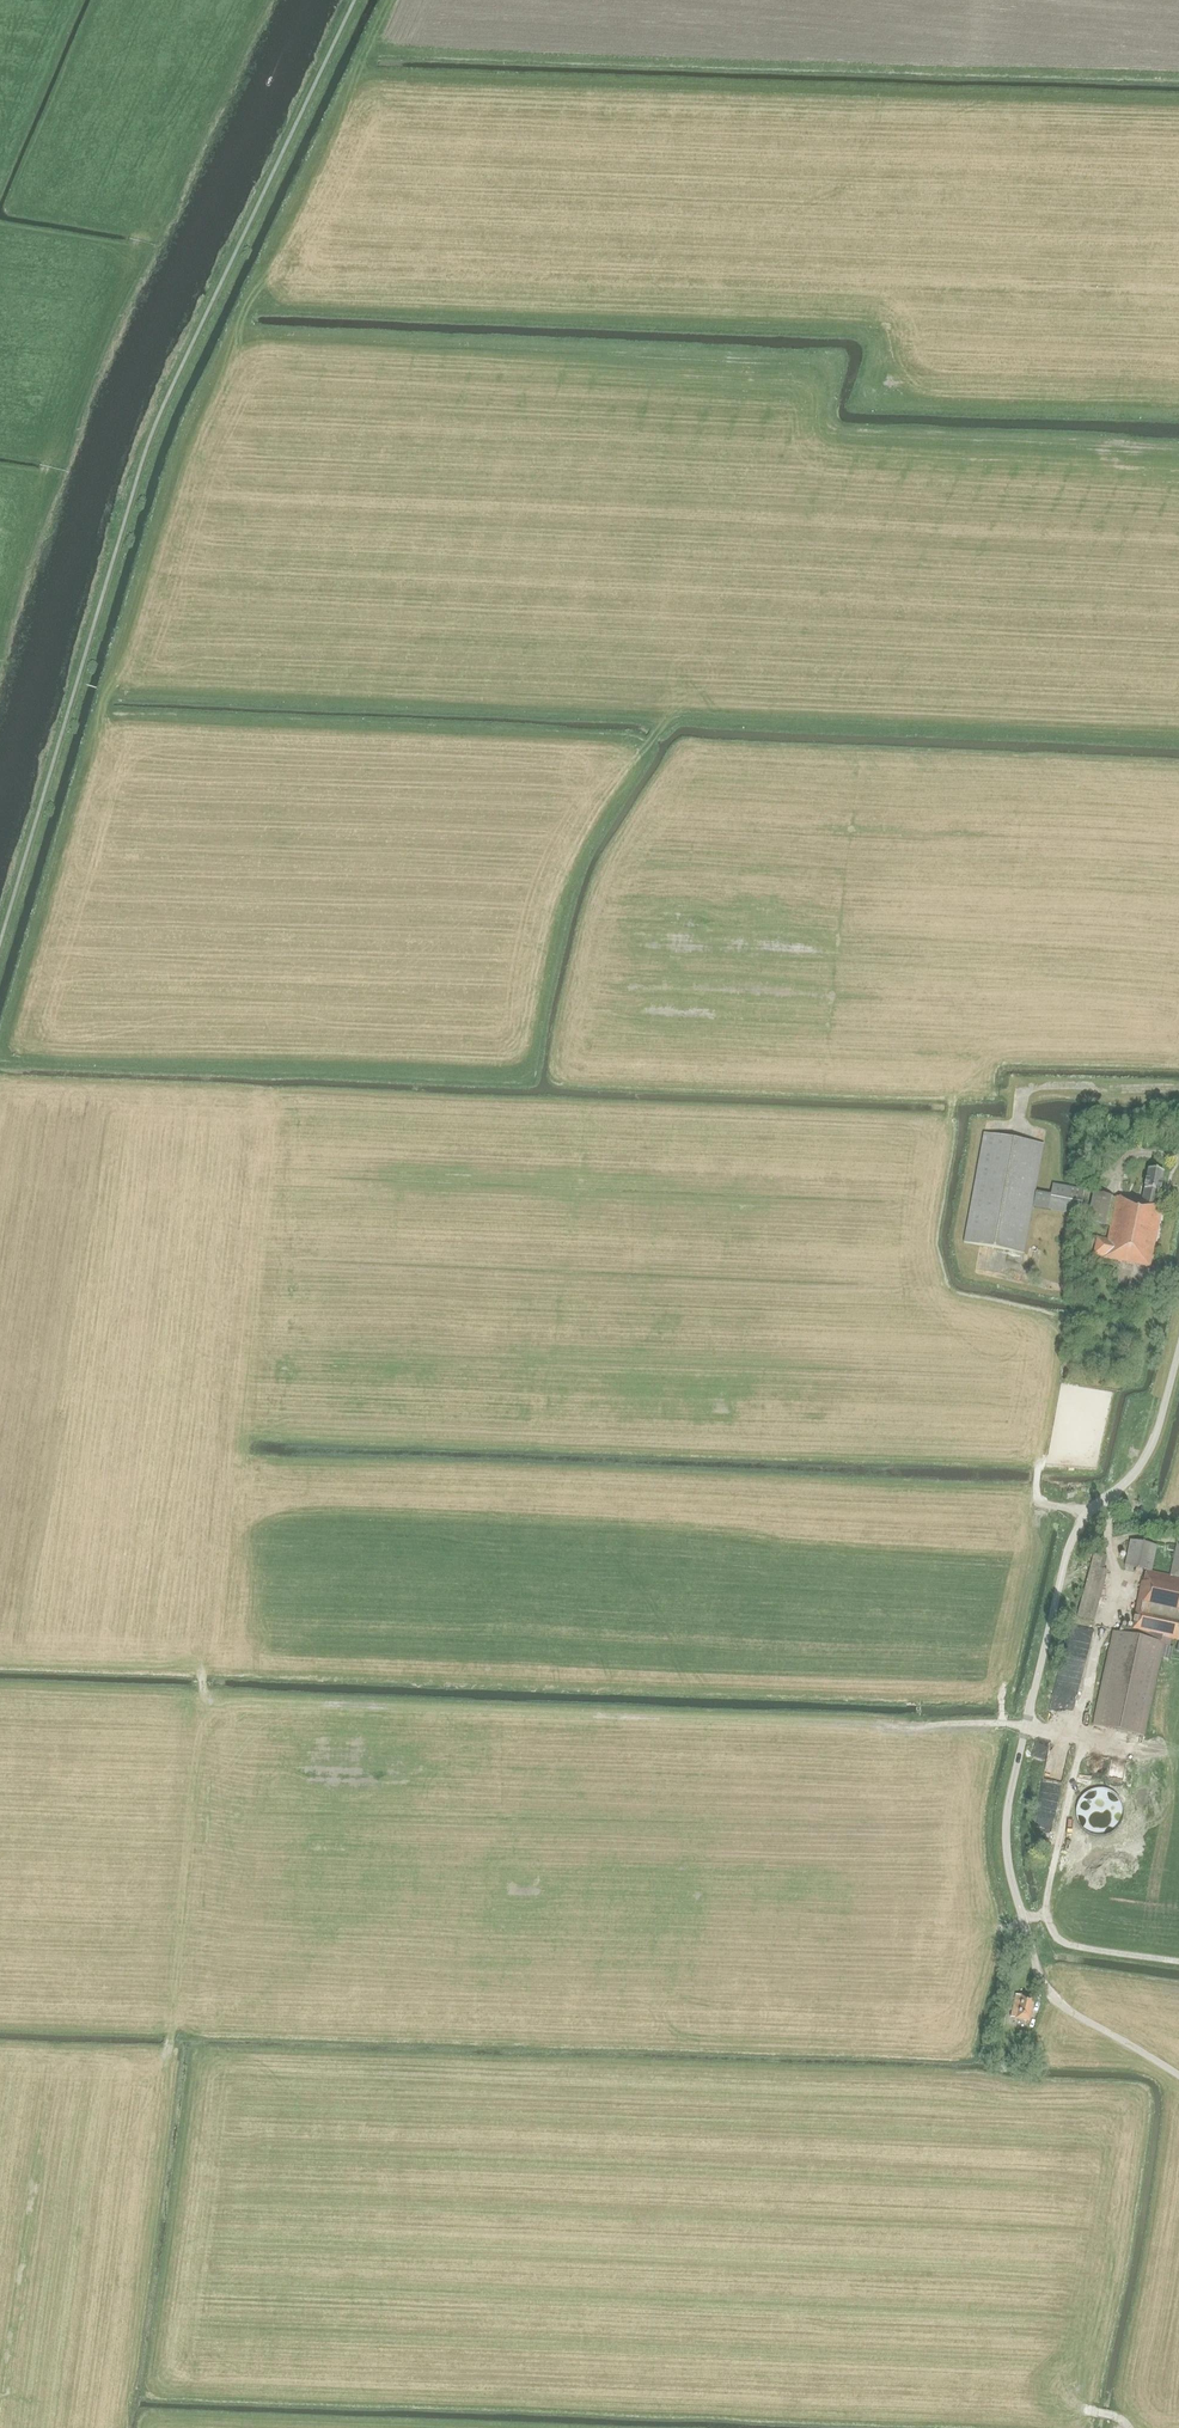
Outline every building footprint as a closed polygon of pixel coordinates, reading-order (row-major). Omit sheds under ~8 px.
[(1080,1215),(1085,1190),(1053,1184),(1051,1195),(1035,1192),(1044,1144),(984,1133),(964,1242),(1024,1253),(1033,1207),(1080,1215)] [(1150,1267),(1163,1206),(1157,1204),(1164,1172),(1149,1169),(1146,1180),(1142,1179),(1141,1186),(1145,1187),(1142,1201),(1128,1198),(1128,1199),(1117,1197),(1108,1240),(1097,1238),(1094,1255),(1104,1257),(1104,1258),(1150,1267)] [(1106,1226),(1112,1197),(1093,1193),(1087,1223),(1106,1226)] [(1177,1544),(1170,1576),(1151,1572),(1157,1546),(1130,1540),(1125,1566),(1146,1571),(1144,1582),(1142,1581),(1132,1630),(1121,1628),(1120,1633),(1113,1632),(1094,1726),(1144,1736),(1163,1645),(1170,1646),(1171,1639),(1178,1641),(1178,1640),(1178,1545),(1177,1544)] [(1095,1621),(1107,1573),(1103,1572),(1107,1556),(1095,1553),(1078,1616),(1095,1621)] [(1123,1784),(1130,1761),(1116,1757),(1110,1781),(1123,1784)] [(1012,2018),(1030,2022),(1034,1999),(1016,1995),(1012,2018)]
